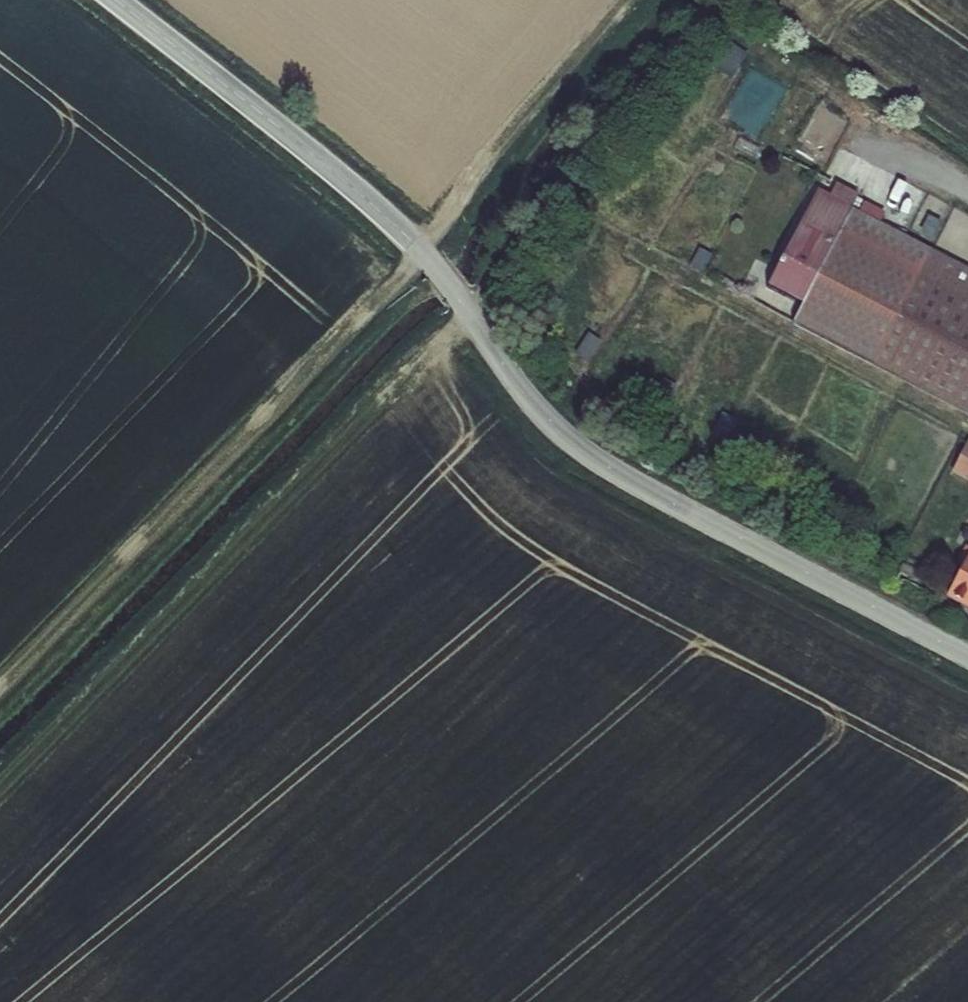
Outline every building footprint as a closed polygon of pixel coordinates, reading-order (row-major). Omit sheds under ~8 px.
[(748,54),(729,40),(712,66),(732,80),(748,54)] [(836,184),(830,197),(852,208),(858,196),(836,184)] [(795,323),(967,414),(967,269),(852,208),(830,197),(817,190),(767,288),(803,306),(795,323)] [(941,223),(927,217),(920,232),(933,239),(941,223)] [(713,256),(700,249),(691,266),(704,273),(713,256)] [(601,342),(588,333),(575,352),(588,361),(601,342)] [(735,420),(722,414),(712,437),(725,443),(735,420)] [(951,473),(967,482),(967,441),(951,473)] [(945,599),(967,611),(967,548),(965,546),(956,564),(961,568),(945,599)]
